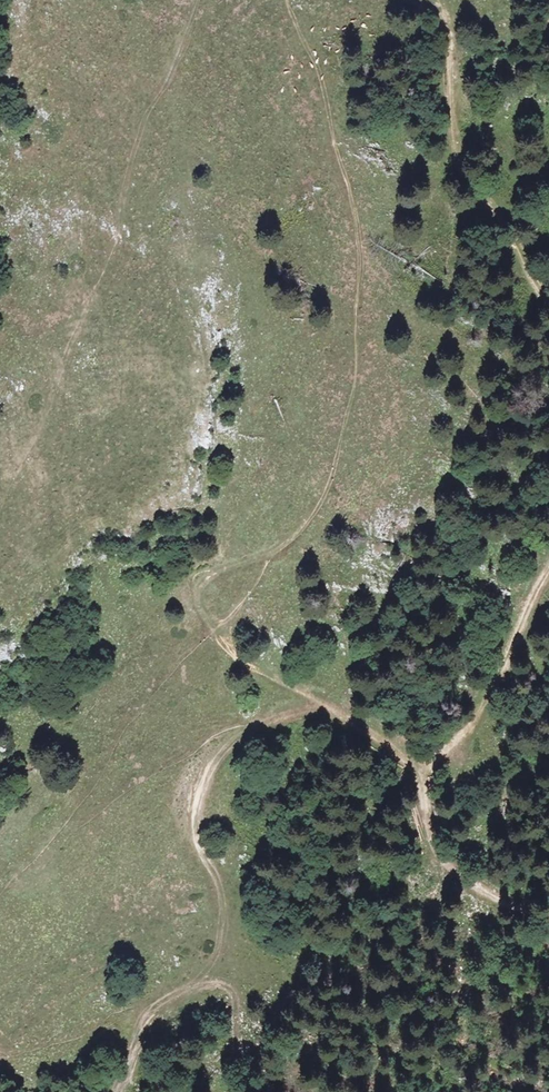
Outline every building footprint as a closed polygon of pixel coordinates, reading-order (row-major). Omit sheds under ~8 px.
[(453,696),(443,708),(456,718),(466,706),(453,696)]
